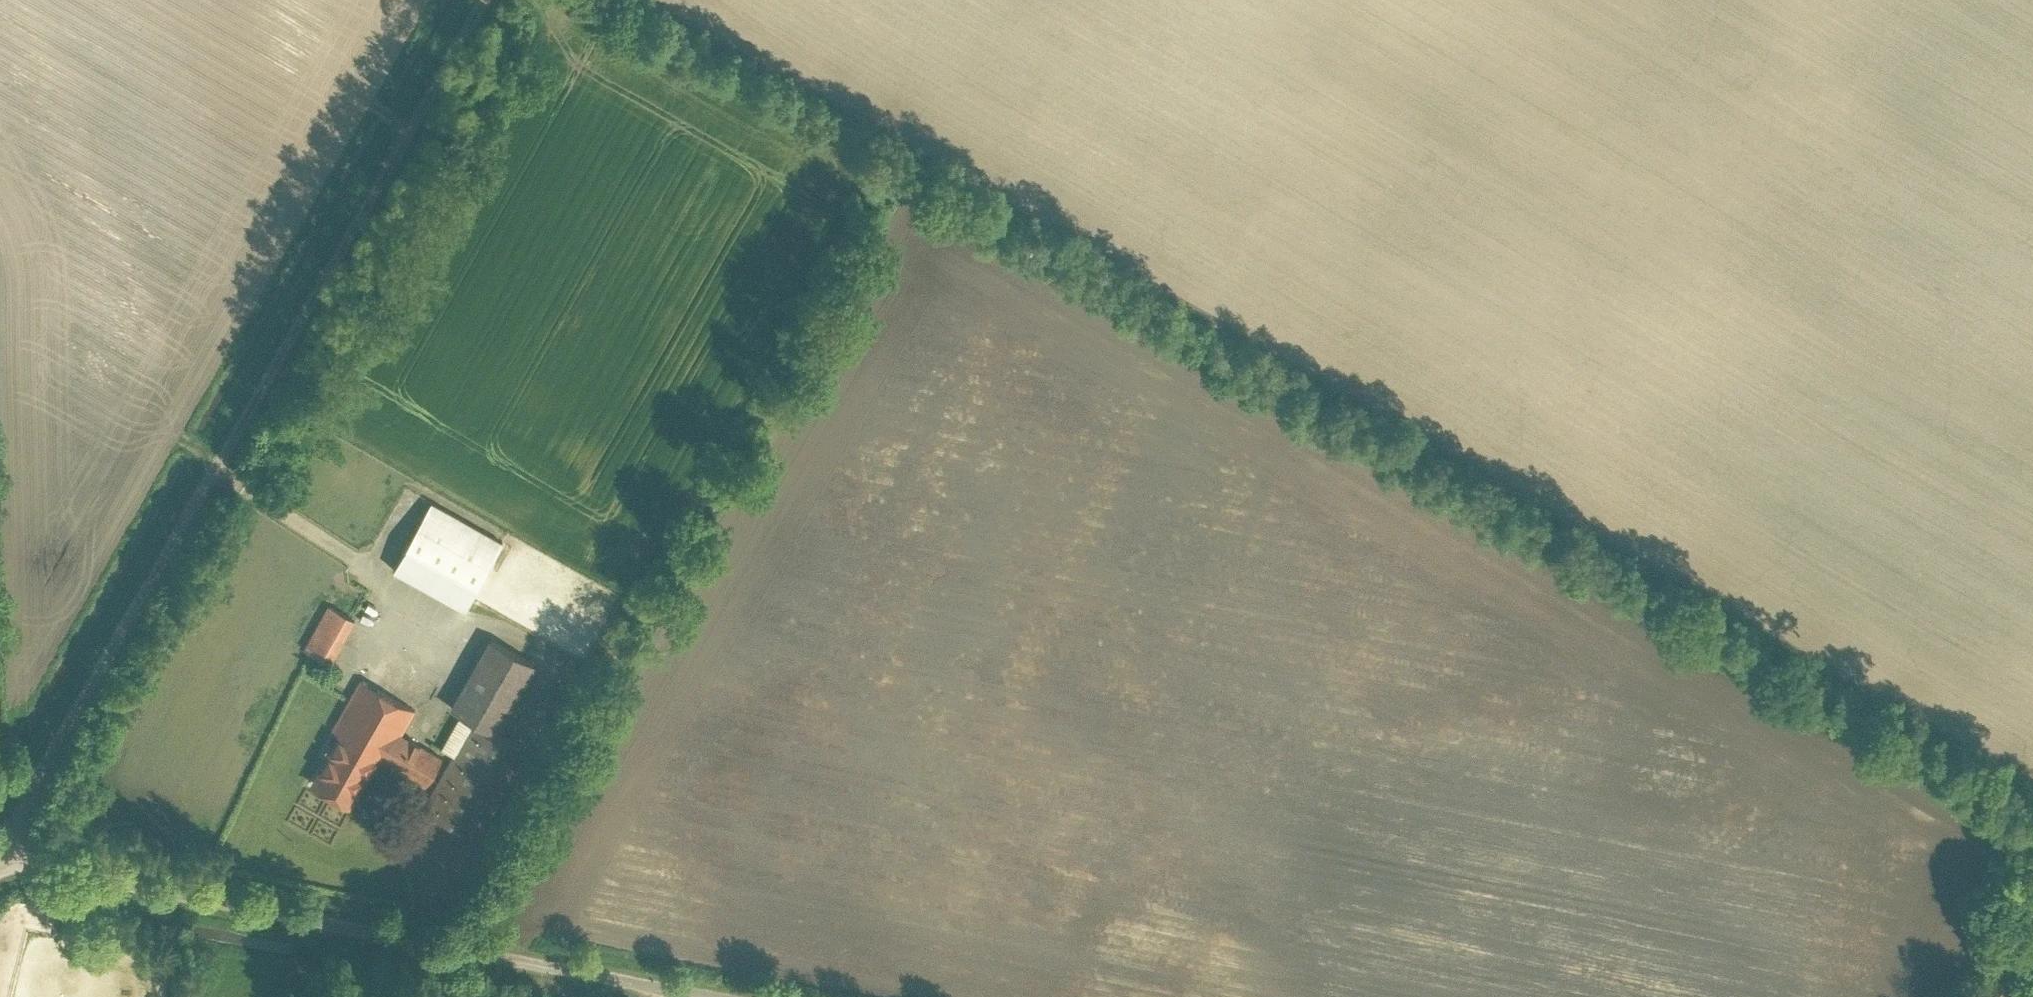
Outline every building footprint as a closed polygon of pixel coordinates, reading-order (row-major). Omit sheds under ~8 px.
[(492,541),(427,504),(397,559),(462,596),(492,541)] [(307,632),(332,647),(360,600),(335,585),(307,632)] [(479,826),(528,742),(498,724),(540,652),(496,627),(448,709),(472,723),(428,797),(479,826)] [(408,710),(354,683),(304,781),(345,802),(370,751),(418,775),(430,753),(396,736),(408,710)]
